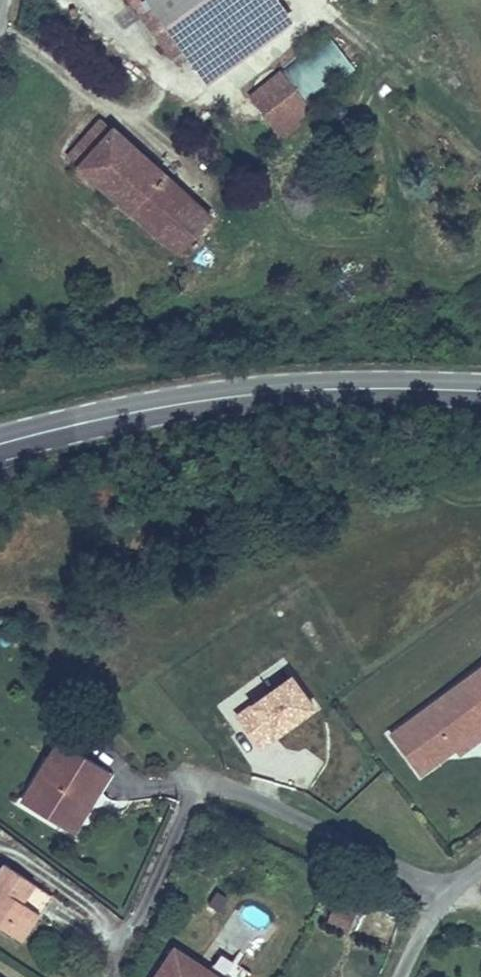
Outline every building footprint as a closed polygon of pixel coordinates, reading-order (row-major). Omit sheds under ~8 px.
[(179,42),(235,0),(148,0),(179,42)] [(294,62),(285,69),(304,96),(313,89),(294,62)] [(314,110),(280,66),(248,91),(281,135),(314,110)] [(75,163),(112,124),(103,115),(66,156),(75,163)] [(213,215),(112,124),(75,163),(176,255),(213,215)] [(388,732),(419,775),(454,750),(458,756),(480,739),(480,664),(388,732)] [(289,675),(233,716),(257,748),(313,706),(289,675)] [(105,781),(45,749),(12,812),(57,837),(78,790),(97,799),(105,781)] [(73,846),(97,799),(78,790),(57,837),(73,846)] [(34,920),(18,909),(30,891),(0,871),(0,937),(17,948),(34,920)] [(352,930),(359,910),(330,899),(323,919),(352,930)] [(171,947),(153,976),(220,976),(171,947)]
